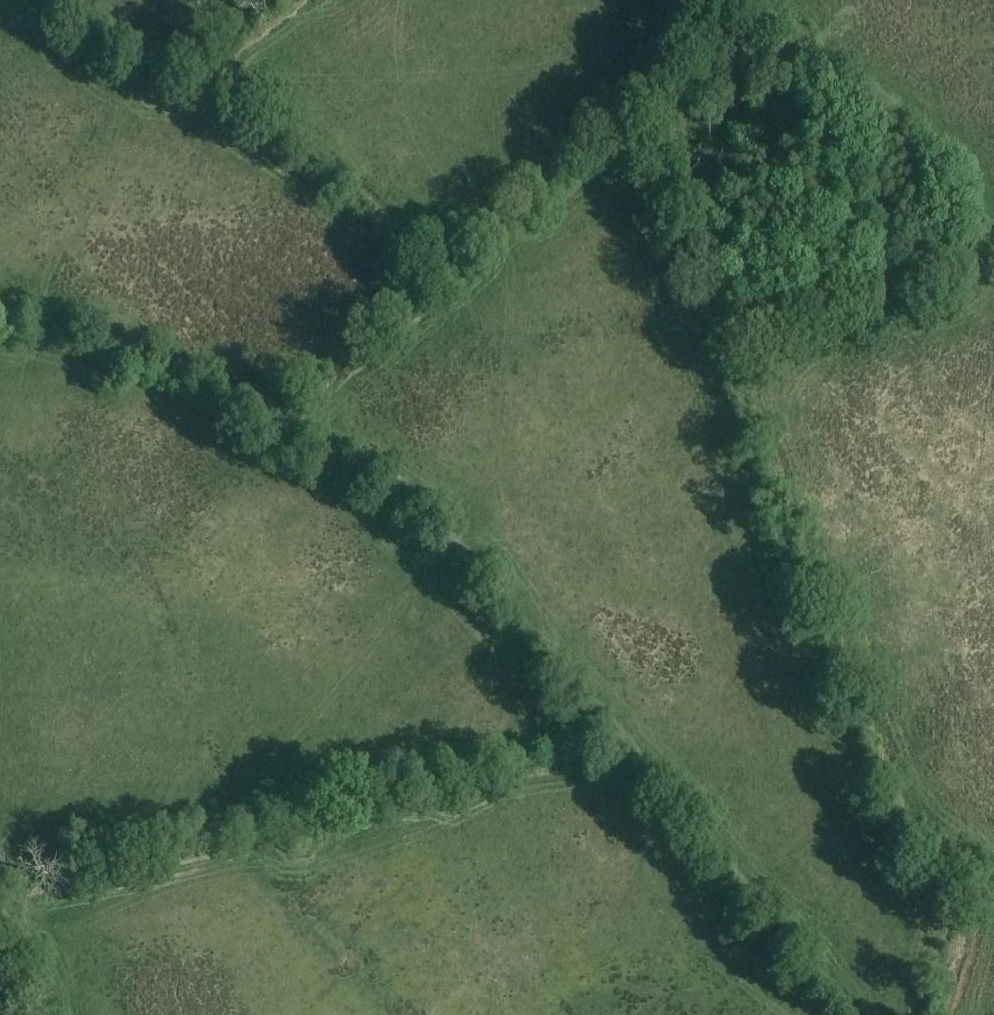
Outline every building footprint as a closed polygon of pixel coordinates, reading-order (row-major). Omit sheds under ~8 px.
[(890,695),(889,682),(875,683),(876,696),(890,695)]
